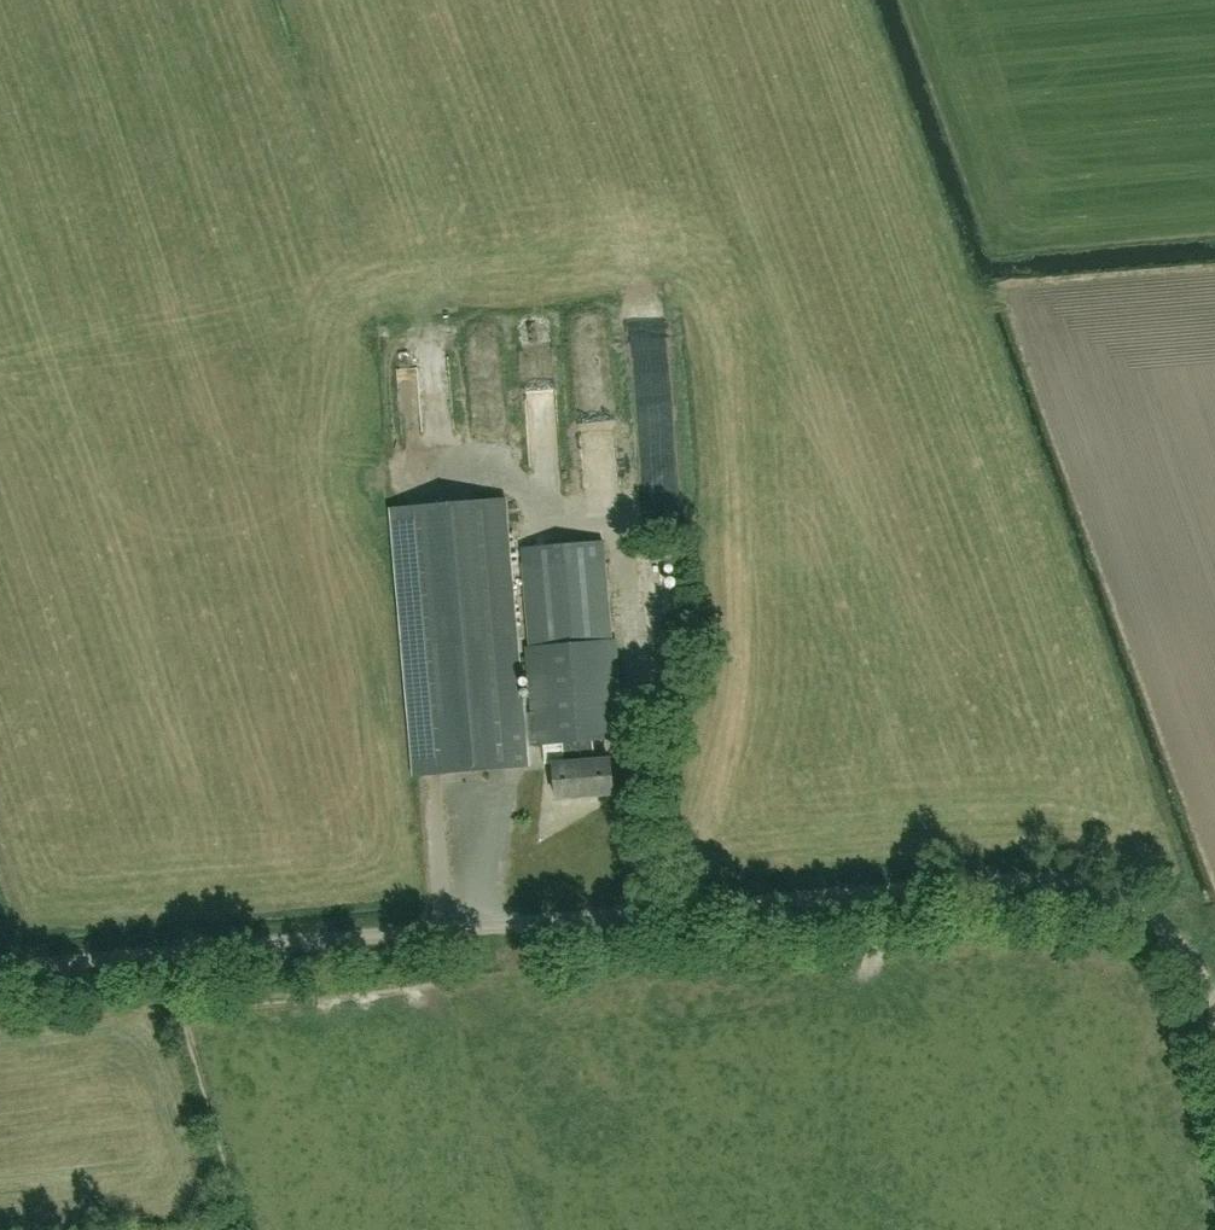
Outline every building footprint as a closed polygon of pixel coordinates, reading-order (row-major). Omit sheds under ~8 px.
[(529,350),(560,348),(560,335),(528,336),(529,350)] [(482,352),(484,421),(509,420),(507,351),(482,352)] [(583,405),(587,418),(623,405),(612,373),(592,380),(599,399),(583,405)] [(521,713),(513,627),(501,501),(393,512),(419,778),(527,768),(524,745),(521,713)] [(521,713),(524,745),(562,742),(592,739),(625,736),(616,641),(614,641),(529,649),(525,650),(531,712),(521,713)] [(550,765),(554,800),(614,795),(611,760),(595,761),(592,739),(562,742),(564,764),(550,765)]
